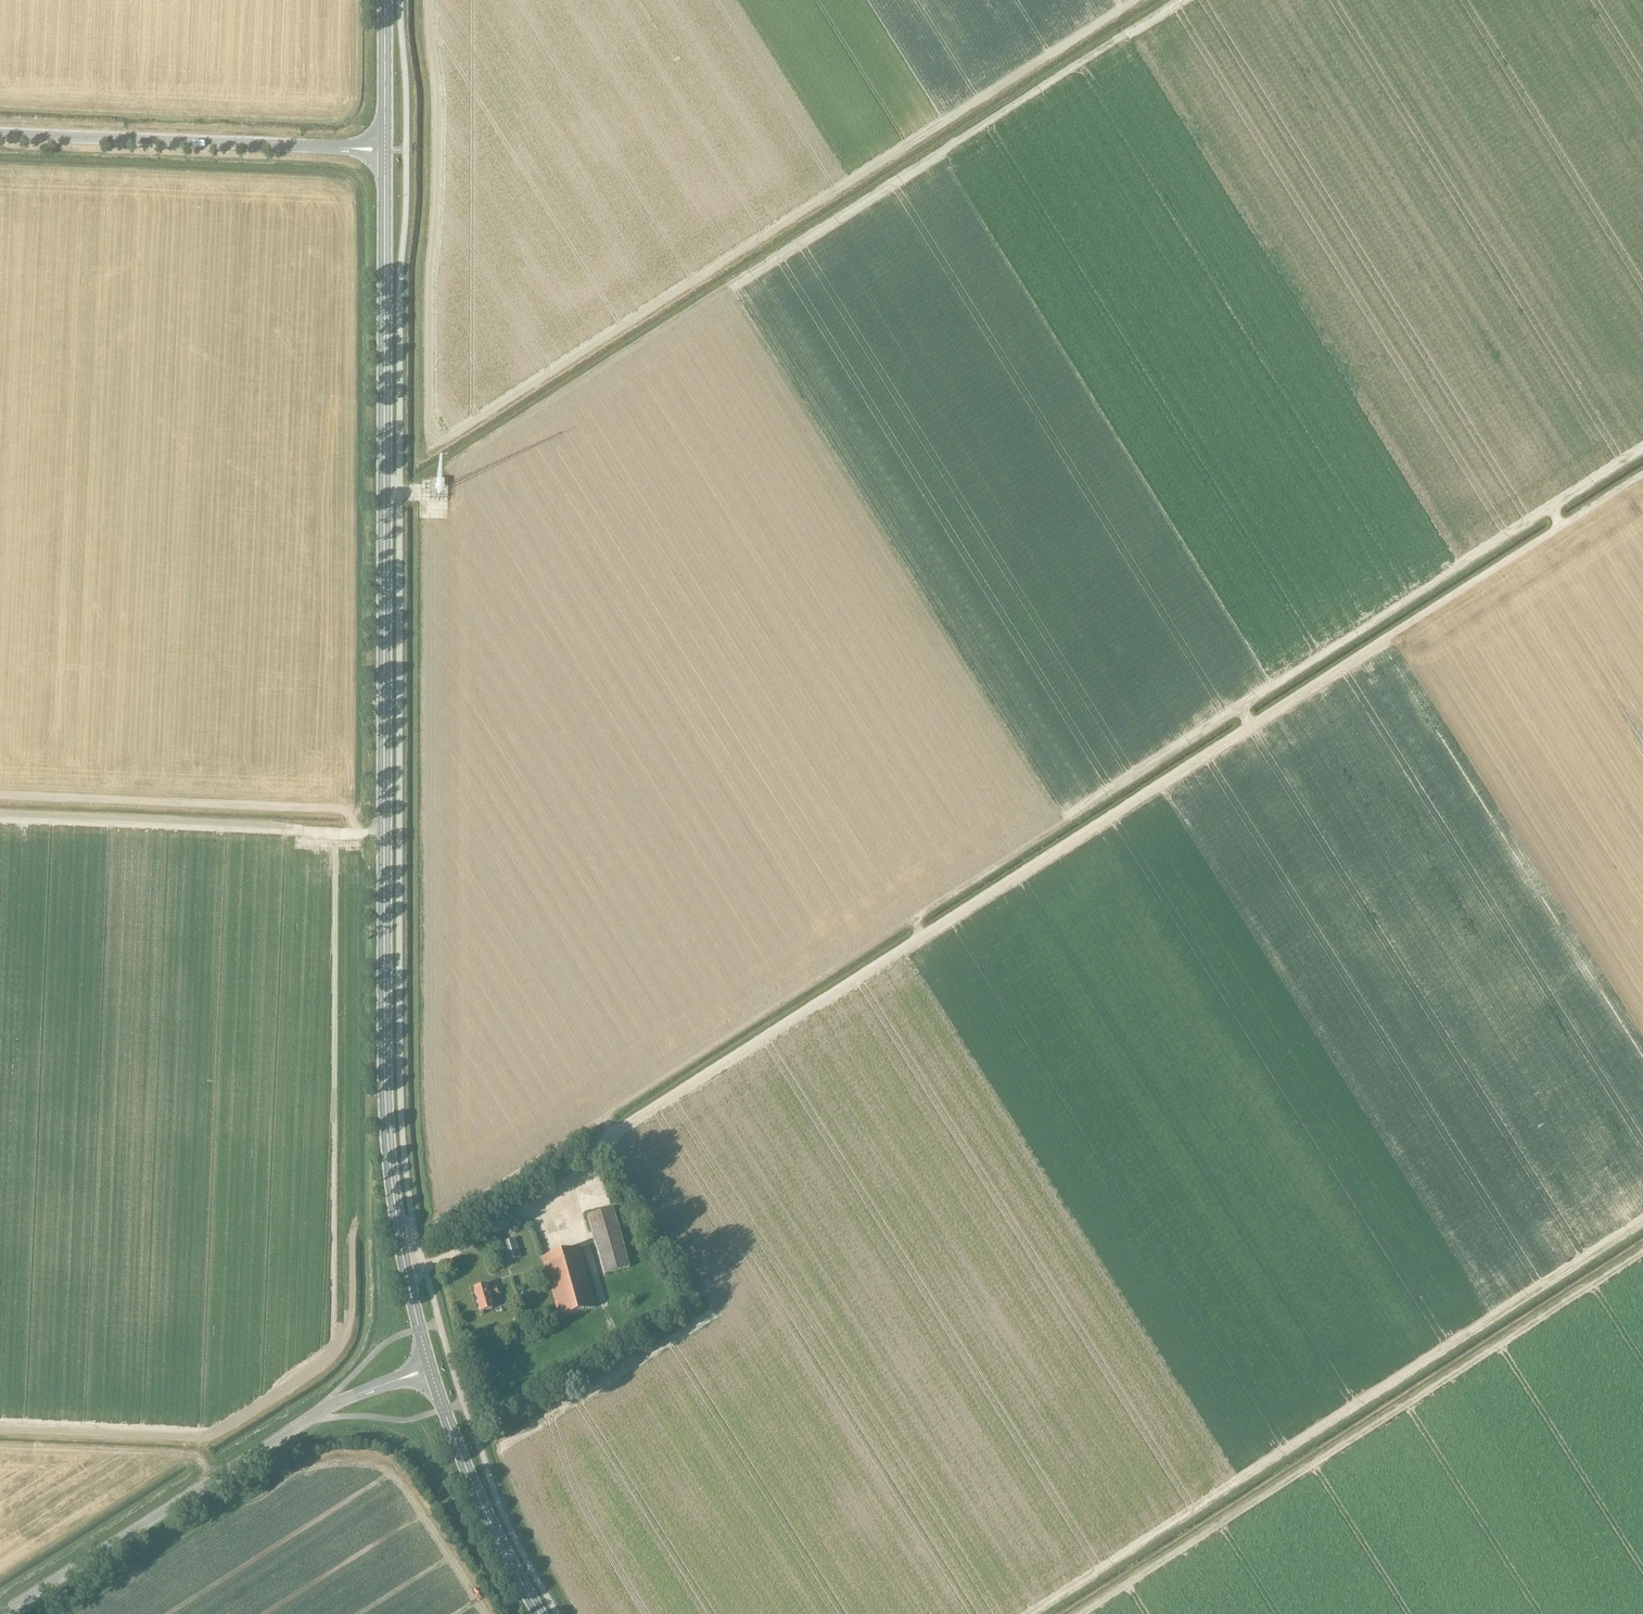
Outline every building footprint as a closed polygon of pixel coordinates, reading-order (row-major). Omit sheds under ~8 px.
[(604,1274),(630,1267),(613,1208),(587,1216),(604,1274)] [(506,1262),(512,1260),(521,1257),(516,1238),(500,1243),(506,1262)] [(578,1248),(542,1258),(559,1318),(595,1308),(578,1248)] [(490,1296),(498,1294),(496,1287),(488,1289),(487,1285),(474,1288),(481,1312),(493,1308),(490,1296)]
